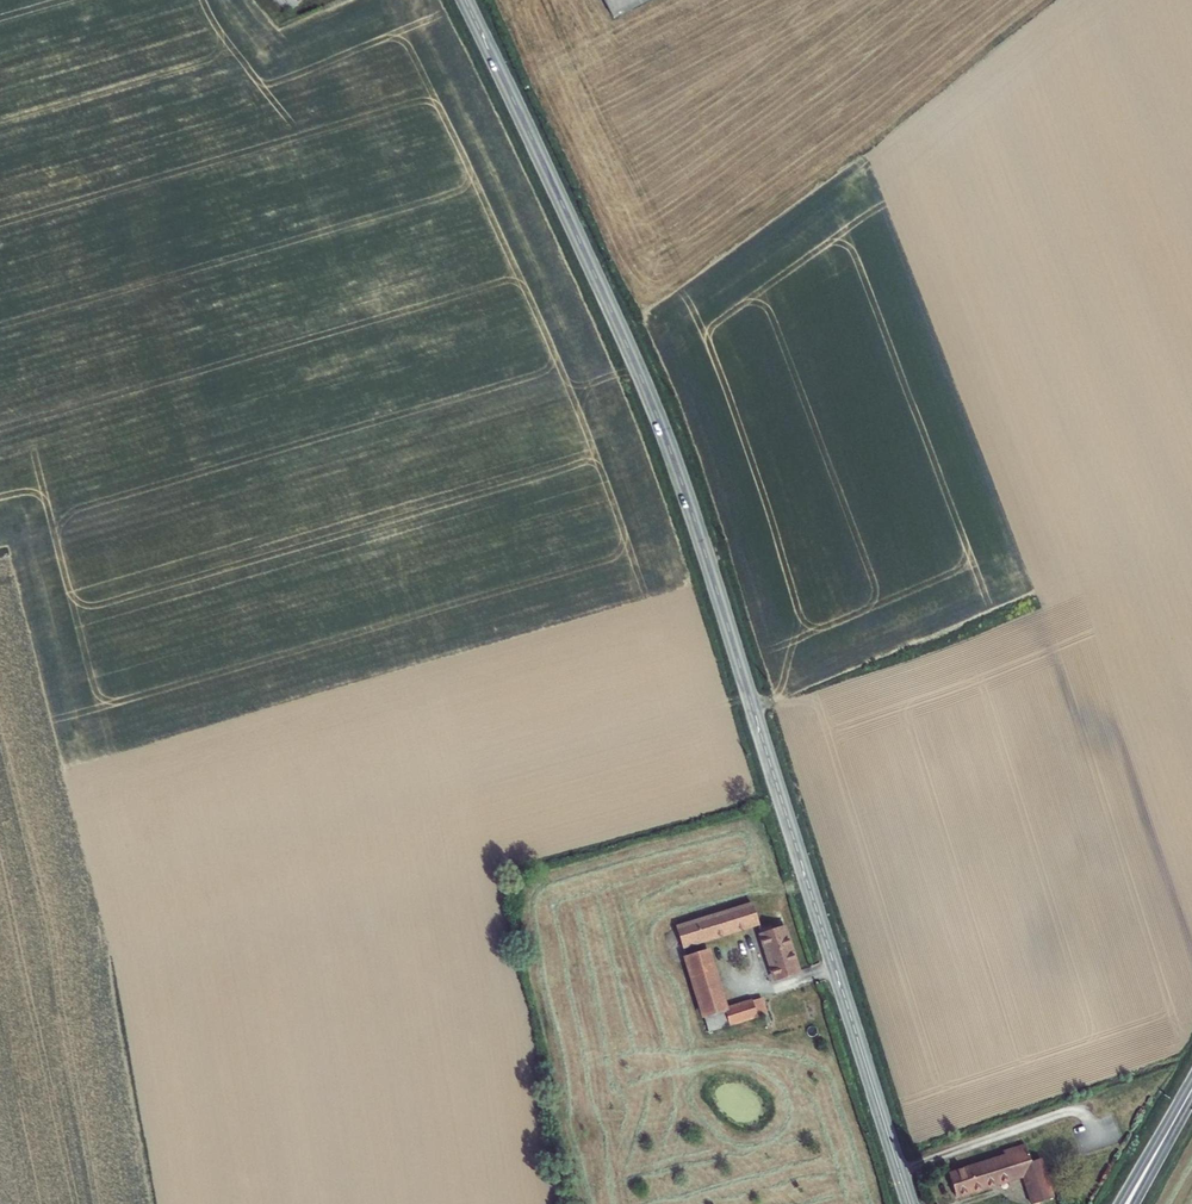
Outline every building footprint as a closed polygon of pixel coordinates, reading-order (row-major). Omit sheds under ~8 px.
[(622,26),(667,0),(606,0),(622,26)] [(675,938),(707,1041),(762,1025),(757,1007),(725,1018),(708,961),(693,965),(690,953),(756,934),(750,914),(675,938)] [(770,942),(768,936),(758,938),(774,989),(796,983),(783,938),(770,942)] [(1031,1203),(1045,1203),(1036,1176),(1028,1154),(1008,1160),(1009,1166),(951,1185),(957,1203),(1023,1181),(1031,1203)] [(1036,1176),(1045,1203),(1052,1203),(1053,1203),(1044,1173),(1036,1176)]
